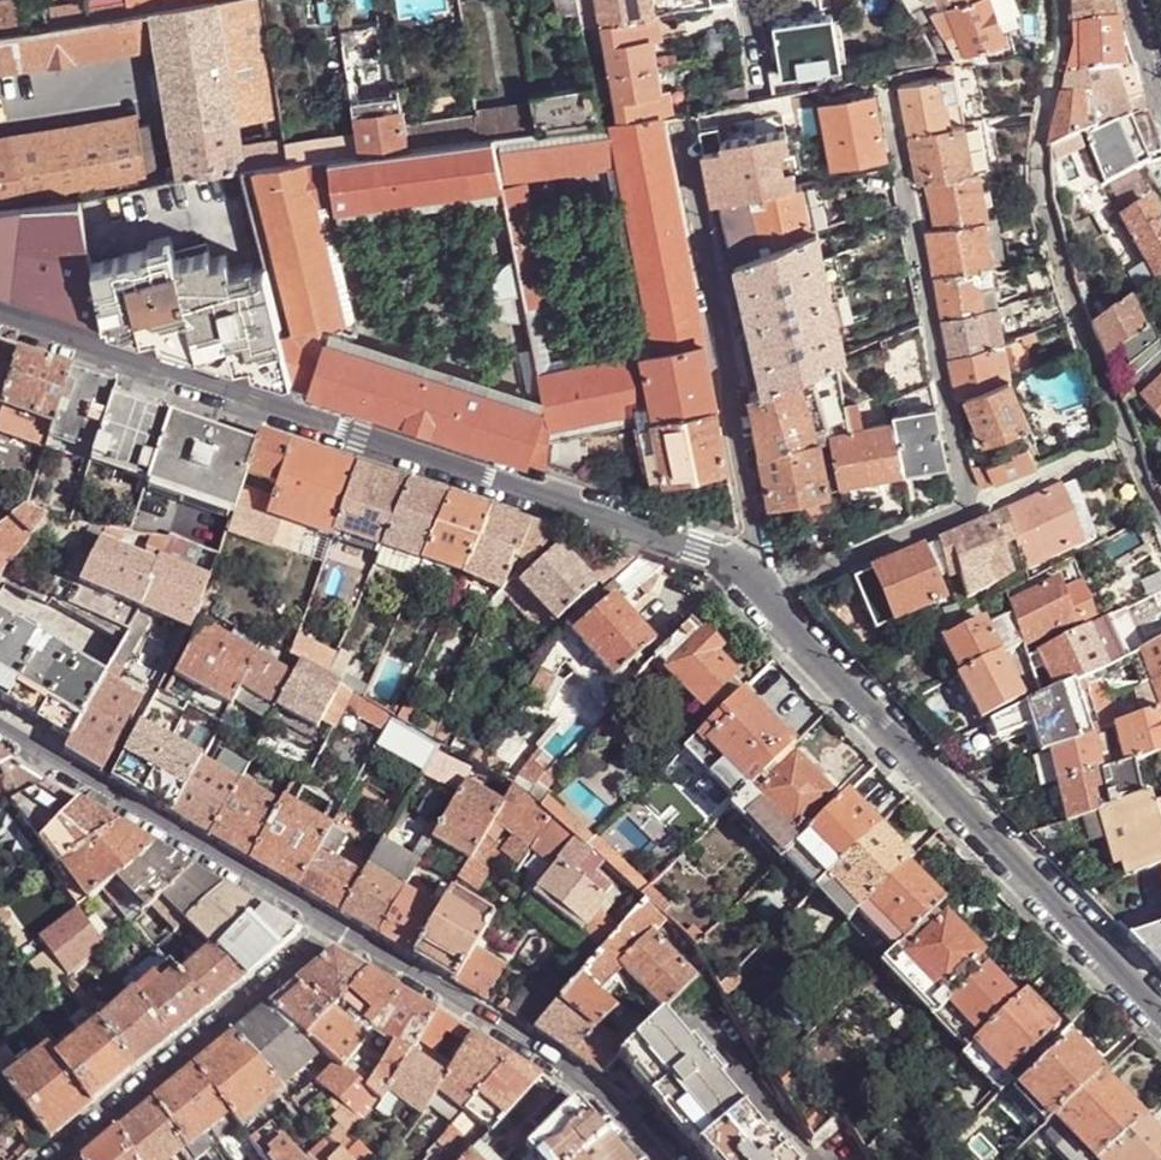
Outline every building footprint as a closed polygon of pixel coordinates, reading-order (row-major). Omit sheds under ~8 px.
[(31,31),(28,11),(26,0),(0,0),(0,36),(31,31)] [(128,2),(131,15),(152,12),(176,8),(175,0),(128,0),(128,2)] [(176,8),(196,5),(195,0),(175,0),(176,8)] [(216,2),(238,120),(281,113),(262,0),(231,0),(216,2)] [(562,24),(582,20),(578,0),(558,0),(562,24)] [(603,22),(645,15),(643,0),(599,0),(603,22)] [(673,1),(675,11),(731,3),(730,0),(673,0),(673,1)] [(948,4),(957,30),(963,46),(964,50),(969,48),(1003,34),(999,24),(990,0),(954,0),(949,2),(948,4)] [(999,24),(1025,15),(1020,0),(990,0),(999,24)] [(1120,0),(1073,0),(1075,27),(1075,28),(1084,28),(1116,26),(1123,26),(1124,27),(1125,27),(1120,0)] [(88,1),(55,7),(57,27),(91,22),(90,8),(88,1)] [(675,11),(673,1),(655,4),(656,14),(675,11)] [(128,2),(90,8),(91,22),(131,15),(128,2)] [(176,8),(152,12),(158,47),(172,129),(238,120),(216,2),(196,5),(176,8)] [(948,4),(932,10),(945,36),(957,30),(948,4)] [(57,27),(55,7),(28,11),(31,31),(57,27)] [(0,36),(0,71),(158,47),(152,12),(131,15),(91,22),(57,27),(31,31),(0,36)] [(778,22),(771,23),(773,35),(775,48),(779,72),(780,75),(816,71),(839,67),(830,13),(778,22)] [(645,15),(650,43),(661,40),(656,14),(645,15)] [(645,15),(603,22),(611,72),(653,64),(650,43),(645,15)] [(362,29),(360,23),(341,26),(342,33),(362,29)] [(590,25),(583,25),(585,38),(592,37),(590,25)] [(1116,26),(1084,28),(1083,74),(1083,76),(1088,76),(1089,83),(1090,96),(1085,96),(1085,99),(1083,98),(1084,134),(1142,112),(1140,98),(1146,96),(1124,27),(1123,26),(1116,26)] [(957,30),(945,36),(954,51),(963,46),(957,30)] [(930,46),(893,54),(896,70),(898,69),(914,66),(936,61),(938,61),(930,46)] [(963,46),(954,51),(956,57),(957,57),(960,65),(974,62),(969,48),(964,50),(963,46)] [(936,61),(939,75),(953,73),(950,58),(938,61),(936,61)] [(653,64),(611,72),(619,122),(660,116),(661,118),(662,117),(658,93),(653,64)] [(839,67),(816,71),(819,85),(841,81),(839,67)] [(779,72),(766,68),(771,95),(817,86),(819,85),(816,71),(780,75),(779,72)] [(939,75),(900,82),(909,134),(963,124),(953,73),(939,75)] [(1065,91),(1063,98),(1083,98),(1085,99),(1085,96),(1084,83),(1083,76),(1083,74),(1069,74),(1065,91)] [(399,88),(399,81),(385,83),(383,84),(385,94),(391,93),(391,88),(399,88)] [(592,84),(533,93),(533,94),(538,131),(598,124),(592,84)] [(747,100),(745,85),(721,90),(717,93),(719,105),(747,100)] [(359,91),(351,92),(358,132),(361,154),(409,148),(405,124),(399,88),(391,88),(391,93),(385,94),(361,98),(359,91)] [(662,117),(672,108),(668,92),(658,93),(662,117)] [(875,92),(820,102),(833,165),(887,154),(875,92)] [(533,94),(475,103),(476,113),(481,139),(493,137),(538,131),(533,94)] [(1149,110),(1146,96),(1140,98),(1142,112),(1149,110)] [(1077,136),(1084,134),(1083,98),(1063,98),(1061,107),(1050,146),(1050,147),(1077,136)] [(662,118),(690,113),(688,106),(673,108),(662,117),(662,118)] [(1084,134),(1077,136),(1101,183),(1136,167),(1148,161),(1146,154),(1160,149),(1160,144),(1149,110),(1142,112),(1084,134)] [(137,128),(135,112),(0,133),(0,150),(137,128)] [(781,112),(734,121),(736,128),(731,129),(733,136),(784,127),(781,112)] [(476,113),(452,116),(455,128),(457,142),(481,139),(476,113)] [(405,124),(409,148),(431,145),(429,131),(455,128),(452,116),(405,124)] [(619,122),(613,123),(620,161),(655,351),(704,342),(661,118),(660,116),(619,122)] [(238,120),(172,129),(181,177),(243,169),(245,169),(242,144),(238,120)] [(963,124),(909,134),(918,182),(928,179),(978,169),(981,168),(972,122),(963,124)] [(538,131),(493,137),(500,176),(518,175),(520,174),(608,163),(620,161),(613,123),(598,124),(538,131)] [(137,128),(145,175),(157,173),(149,126),(137,128)] [(733,136),(719,139),(732,197),(796,184),(784,127),(733,136)] [(0,150),(0,200),(145,175),(137,128),(0,150)] [(455,128),(429,131),(431,145),(436,145),(457,142),(455,128)] [(358,132),(334,134),(337,157),(361,154),(358,132)] [(334,134),(285,140),(289,163),(305,161),(337,157),(334,134)] [(457,142),(436,145),(442,185),(500,176),(493,137),(481,139),(457,142)] [(285,139),(242,144),(245,169),(256,168),(289,163),(285,140),(285,139)] [(337,157),(305,161),(314,202),(326,201),(442,185),(436,145),(431,145),(409,148),(361,154),(337,157)] [(999,154),(1001,164),(1009,163),(1007,153),(999,154)] [(289,163),(256,168),(295,332),(297,335),(326,328),(343,323),(314,202),(305,161),(289,163)] [(620,161),(608,163),(641,341),(655,351),(620,161)] [(1136,167),(1101,183),(1108,197),(1143,181),(1136,167)] [(978,169),(928,179),(936,227),(984,218),(984,216),(987,216),(986,212),(978,169)] [(518,175),(500,176),(506,208),(526,205),(520,174),(518,175)] [(808,182),(802,183),(813,230),(818,228),(824,226),(813,181),(808,182)] [(732,197),(720,199),(736,260),(813,230),(802,183),(796,184),(732,197)] [(326,201),(314,202),(343,323),(348,346),(359,336),(326,201)] [(103,320),(92,263),(81,207),(79,202),(0,208),(0,286),(103,320)] [(1152,202),(1122,218),(1159,287),(1160,286),(1160,218),(1152,202)] [(511,320),(529,320),(525,300),(542,297),(543,297),(533,243),(524,245),(522,233),(531,231),(526,205),(506,208),(516,258),(511,260),(506,261),(498,270),(495,275),(493,281),(492,284),(492,290),(484,291),(487,301),(490,309),(495,313),(502,317),(511,320)] [(988,264),(994,263),(985,223),(984,218),(936,227),(932,228),(928,229),(936,275),(988,264)] [(996,220),(985,223),(994,263),(1004,261),(996,220)] [(813,230),(736,260),(750,326),(832,290),(824,255),(818,228),(813,230)] [(1015,247),(1017,259),(1032,256),(1030,244),(1015,247)] [(234,361),(293,380),(283,335),(267,269),(230,277),(226,258),(209,261),(208,252),(175,260),(171,245),(92,263),(103,320),(161,337),(167,339),(234,361)] [(836,252),(824,255),(832,290),(843,284),(836,252)] [(988,264),(936,275),(944,318),(996,302),(988,264)] [(843,284),(832,290),(839,323),(851,320),(843,284)] [(832,290),(750,326),(764,387),(800,372),(836,356),(845,351),(839,323),(832,290)] [(553,357),(542,297),(525,300),(529,320),(534,348),(539,372),(556,369),(553,357)] [(944,318),(952,357),(1003,342),(996,302),(944,318)] [(1131,303),(1126,306),(1141,339),(1145,336),(1131,303)] [(1126,306),(1094,327),(1108,361),(1120,353),(1141,339),(1126,306)] [(343,323),(326,328),(329,339),(348,346),(343,323)] [(293,380),(311,386),(326,339),(329,339),(326,328),(297,335),(295,332),(283,335),(293,380)] [(1026,332),(1020,336),(1023,343),(1030,339),(1026,332)] [(529,393),(359,336),(348,346),(541,411),(546,412),(529,393)] [(1160,356),(1145,336),(1141,339),(1120,353),(1127,370),(1114,377),(1120,390),(1132,379),(1160,356)] [(329,339),(326,339),(311,386),(396,414),(497,448),(526,457),(541,411),(348,346),(329,339)] [(910,339),(876,345),(882,380),(917,374),(910,339)] [(641,341),(553,357),(556,369),(642,353),(655,351),(641,341)] [(655,351),(642,353),(653,403),(656,417),(715,406),(704,342),(655,351)] [(952,357),(958,399),(966,396),(1010,377),(1003,342),(952,357)] [(0,409),(19,353),(0,347),(0,409)] [(534,348),(521,350),(529,393),(546,412),(539,372),(534,348)] [(45,362),(19,353),(0,409),(52,426),(70,370),(45,362)] [(556,369),(539,372),(546,412),(549,423),(653,403),(642,353),(556,369)] [(836,356),(800,372),(810,431),(813,430),(826,425),(845,416),(844,407),(836,356)] [(1140,399),(1160,423),(1160,357),(1160,356),(1132,379),(1140,399)] [(92,378),(70,370),(52,426),(48,437),(94,452),(95,450),(112,397),(116,386),(92,378)] [(749,393),(760,452),(810,431),(800,372),(764,387),(749,393)] [(1019,373),(1010,377),(1013,384),(1022,381),(1019,373)] [(976,444),(1028,421),(1013,384),(1010,377),(966,396),(978,426),(971,429),(976,444)] [(916,410),(936,407),(931,381),(913,389),(916,410)] [(1137,401),(1133,390),(1121,394),(1126,406),(1137,401)] [(112,397),(95,450),(104,453),(142,466),(152,469),(169,416),(141,406),(112,397)] [(858,404),(844,407),(845,416),(826,425),(829,436),(862,429),(858,404)] [(656,417),(653,418),(663,473),(663,476),(685,472),(726,464),(715,406),(656,417)] [(916,410),(891,414),(893,423),(902,472),(947,463),(936,407),(916,410)] [(0,409),(0,436),(28,446),(34,433),(48,438),(48,437),(52,426),(0,409)] [(546,412),(541,411),(526,457),(545,464),(548,438),(549,423),(546,412)] [(148,482),(147,484),(233,513),(236,505),(242,487),(246,474),(257,442),(213,427),(170,413),(169,416),(152,469),(148,482)] [(653,418),(639,420),(641,430),(650,475),(663,473),(653,418)] [(641,430),(639,420),(631,422),(634,431),(641,430)] [(862,429),(829,436),(829,440),(838,485),(878,477),(902,472),(893,423),(862,429)] [(826,425),(813,430),(816,442),(829,440),(829,436),(826,425)] [(588,430),(548,438),(545,464),(585,476),(588,430)] [(810,431),(760,452),(769,503),(802,498),(826,494),(816,442),(813,430),(810,431)] [(277,484),(291,445),(260,434),(257,442),(246,474),(277,484)] [(48,438),(45,448),(81,460),(90,464),(91,462),(94,452),(48,437),(48,438)] [(323,455),(291,445),(277,484),(267,515),(301,527),(334,538),(336,533),(359,468),(323,455)] [(986,465),(992,483),(1035,464),(1027,445),(1012,451),(1013,454),(986,465)] [(99,465),(104,453),(95,450),(94,452),(91,462),(99,465)] [(138,478),(142,466),(104,453),(99,465),(138,478)] [(726,464),(685,472),(688,488),(700,485),(729,480),(726,464)] [(992,483),(986,465),(975,466),(975,464),(971,465),(976,489),(992,483)] [(142,466),(138,478),(148,482),(152,469),(142,466)] [(384,475),(359,468),(336,533),(382,551),(411,484),(384,475)] [(878,477),(838,485),(841,499),(881,490),(878,477)] [(411,484),(382,551),(421,567),(451,497),(429,490),(411,484)] [(1099,546),(1074,486),(1060,492),(1082,545),(1086,553),(1099,546)] [(1060,492),(1007,514),(1020,554),(1026,569),(1082,545),(1060,492)] [(826,494),(802,498),(804,507),(828,503),(826,494)] [(470,504),(451,497),(421,567),(462,577),(492,511),(470,504)] [(233,513),(228,529),(243,534),(252,510),(236,505),(233,513)] [(12,518),(31,537),(45,519),(46,517),(25,509),(12,518)] [(492,511),(462,577),(501,591),(503,590),(517,559),(533,524),(513,518),(492,511)] [(1020,554),(1007,514),(996,519),(1009,559),(1015,556),(1020,554)] [(294,547),(301,527),(267,515),(260,534),(294,547)] [(31,537),(12,518),(0,526),(0,552),(12,560),(13,561),(31,537)] [(1009,559),(996,519),(971,531),(950,539),(961,575),(969,599),(992,587),(1014,575),(1009,559)] [(517,559),(528,564),(560,533),(549,530),(533,524),(517,559)] [(106,531),(89,529),(68,570),(85,579),(101,541),(106,531)] [(101,541),(119,545),(124,531),(107,529),(106,531),(101,541)] [(170,538),(163,551),(176,556),(184,538),(172,533),(170,538)] [(170,538),(154,535),(145,553),(162,557),(163,551),(170,538)] [(950,539),(941,543),(950,576),(950,578),(961,575),(950,539)] [(85,579),(81,585),(140,608),(162,557),(145,553),(119,545),(101,541),(85,579)] [(941,543),(924,551),(937,579),(950,576),(941,543)] [(561,548),(520,584),(558,623),(598,586),(577,565),(561,548)] [(162,557),(140,608),(154,614),(190,629),(202,607),(198,605),(213,574),(176,556),(163,551),(162,557)] [(421,567),(382,551),(376,566),(414,582),(421,567)] [(896,563),(875,571),(896,621),(946,601),(937,579),(924,551),(896,563)] [(0,552),(0,576),(12,560),(0,552)] [(641,560),(617,552),(616,556),(595,574),(595,576),(595,577),(606,590),(616,582),(641,560)] [(1026,569),(1020,554),(1015,556),(1020,572),(1026,570),(1026,569)] [(318,583),(325,563),(314,559),(307,579),(318,583)] [(641,560),(616,582),(630,597),(664,568),(641,560)] [(371,577),(376,566),(364,561),(359,572),(371,577)] [(671,570),(664,568),(661,579),(674,583),(678,573),(671,570)] [(875,571),(854,580),(865,608),(875,631),(896,621),(875,571)] [(501,591),(553,646),(563,628),(558,623),(520,584),(515,579),(503,590),(501,591)] [(1064,593),(1060,581),(1014,604),(1026,643),(1028,646),(1074,624),(1094,616),(1083,586),(1064,593)] [(676,610),(689,625),(692,622),(716,598),(702,584),(676,610)] [(1014,604),(1010,592),(1004,594),(1011,614),(1021,646),(1026,643),(1014,604)] [(656,644),(615,597),(589,618),(574,632),(572,633),(590,652),(615,680),(656,644)] [(957,605),(944,609),(947,623),(961,616),(957,605)] [(154,614),(140,608),(130,628),(112,663),(125,671),(154,614)] [(589,618),(582,611),(567,624),(574,632),(589,618)] [(70,742),(104,677),(105,674),(0,613),(0,701),(70,742)] [(1021,646),(1011,614),(991,625),(986,627),(1001,656),(1015,649),(1021,646)] [(983,621),(943,641),(961,676),(1001,656),(986,627),(983,621)] [(712,644),(692,622),(689,625),(656,659),(667,670),(704,706),(734,676),(716,656),(720,652),(712,644)] [(1102,623),(1091,629),(1110,666),(1121,661),(1105,629),(1102,623)] [(177,675),(231,707),(241,687),(258,655),(203,624),(177,675)] [(1091,629),(1040,653),(1059,691),(1076,682),(1087,678),(1099,672),(1110,666),(1091,629)] [(299,636),(295,645),(315,657),(321,647),(299,636)] [(1143,651),(1160,700),(1160,642),(1143,651)] [(1028,646),(1026,643),(1021,646),(1015,649),(1018,657),(1021,670),(1018,671),(1022,681),(1025,681),(1033,704),(1045,698),(1032,657),(1028,646)] [(295,645),(289,659),(301,666),(327,680),(330,672),(332,667),(315,657),(295,645)] [(558,654),(550,649),(524,698),(539,706),(565,658),(558,654)] [(1143,651),(1129,658),(1140,685),(1137,686),(1149,716),(1160,712),(1160,700),(1143,651)] [(258,655),(241,687),(278,708),(295,676),(258,655)] [(348,661),(337,656),(332,667),(330,672),(341,678),(343,674),(348,661)] [(961,676),(959,677),(964,687),(982,721),(1024,700),(1005,663),(1001,656),(961,676)] [(667,670),(656,659),(634,680),(645,691),(667,670)] [(125,671),(112,663),(105,674),(104,677),(118,685),(125,671)] [(295,676),(278,708),(315,728),(319,731),(322,724),(333,731),(346,709),(352,696),(339,688),(327,680),(301,666),(295,676)] [(339,688),(343,679),(341,678),(330,672),(327,680),(339,688)] [(768,672),(754,685),(770,700),(783,687),(768,672)] [(1107,698),(1099,672),(1087,678),(1091,688),(1095,702),(1107,698)] [(363,701),(369,688),(343,674),(341,678),(343,679),(339,688),(352,696),(363,701)] [(177,675),(167,694),(223,724),(231,707),(177,675)] [(734,676),(704,706),(696,714),(708,727),(746,688),(734,676)] [(104,776),(144,699),(118,685),(104,677),(70,742),(64,752),(104,776)] [(1087,678),(1076,682),(1079,692),(1091,688),(1087,678)] [(1079,692),(1076,682),(1059,691),(1045,698),(1033,704),(1024,707),(1031,728),(1033,736),(1036,748),(1039,755),(1049,752),(1093,739),(1079,692)] [(385,730),(391,718),(363,701),(352,696),(346,709),(385,730)] [(1116,725),(1107,698),(1095,702),(1103,728),(1104,729),(1114,726),(1116,725)] [(588,699),(578,709),(594,726),(605,717),(588,699)] [(750,699),(707,740),(753,788),(773,768),(765,760),(788,737),(772,721),(750,699)] [(403,704),(396,720),(405,725),(412,709),(403,704)] [(1024,707),(990,725),(992,732),(994,740),(1024,731),(1031,728),(1024,707)] [(315,728),(278,708),(272,720),(309,740),(315,728)] [(1149,716),(1116,725),(1114,726),(1129,764),(1134,763),(1151,757),(1160,754),(1160,712),(1149,716)] [(385,730),(375,747),(423,773),(438,745),(432,741),(424,736),(405,725),(396,720),(391,718),(385,730)] [(430,720),(424,736),(432,741),(440,725),(430,720)] [(203,761),(141,725),(113,780),(120,785),(128,790),(174,817),(203,761)] [(1031,728),(1024,731),(1026,738),(1033,736),(1031,728)] [(1103,728),(1096,731),(1098,738),(1105,735),(1104,729),(1103,728)] [(694,740),(685,749),(738,803),(753,788),(707,740),(701,733),(694,740)] [(1110,750),(1105,735),(1098,738),(1094,738),(1099,753),(1110,750)] [(1093,739),(1049,752),(1057,782),(1058,786),(1103,771),(1101,765),(1099,753),(1094,738),(1093,739)] [(455,740),(449,751),(469,762),(475,751),(455,740)] [(213,757),(243,774),(250,761),(220,744),(213,757)] [(798,756),(791,749),(773,768),(753,788),(748,793),(755,800),(798,756)] [(464,782),(471,768),(439,750),(428,771),(460,790),(464,782)] [(1110,750),(1099,753),(1101,765),(1114,762),(1110,750)] [(568,773),(536,751),(519,777),(551,799),(568,773)] [(1039,755),(1036,755),(1041,773),(1044,786),(1057,782),(1049,752),(1039,755)] [(0,755),(0,766),(10,761),(0,755)] [(793,839),(835,796),(820,780),(813,773),(808,767),(798,756),(755,800),(793,839)] [(210,838),(239,783),(203,761),(174,817),(210,838)] [(1057,826),(1068,823),(1083,818),(1104,812),(1144,800),(1134,763),(1129,764),(1116,768),(1103,771),(1058,786),(1048,788),(1057,826)] [(818,768),(813,773),(820,780),(825,776),(825,773),(819,768),(818,768)] [(432,840),(469,862),(483,839),(492,822),(501,804),(464,782),(460,790),(442,823),(432,840)] [(210,838),(252,862),(280,807),(239,783),(210,838)] [(67,795),(60,804),(36,787),(9,802),(0,807),(0,821),(21,852),(37,841),(78,802),(67,795)] [(514,835),(534,847),(535,844),(547,825),(552,816),(545,808),(529,799),(511,787),(501,804),(492,822),(514,835)] [(432,822),(433,818),(445,797),(433,789),(419,814),(432,822)] [(787,858),(800,846),(793,839),(755,800),(748,793),(736,805),(787,858)] [(866,811),(850,794),(800,846),(787,858),(786,859),(817,890),(828,878),(880,826),(866,811)] [(551,799),(545,808),(552,816),(586,847),(596,839),(551,799)] [(1104,812),(1083,818),(1090,844),(1111,838),(1120,865),(1126,864),(1130,876),(1134,875),(1147,870),(1160,867),(1160,808),(1154,810),(1150,799),(1144,800),(1104,812)] [(252,862),(298,890),(318,853),(331,828),(284,801),(280,807),(252,862)] [(37,841),(54,864),(58,862),(119,825),(78,802),(37,841)] [(382,845),(390,849),(411,816),(402,811),(382,845)] [(552,816),(547,825),(582,857),(571,871),(583,880),(590,868),(597,874),(606,864),(586,847),(552,816)] [(432,840),(442,823),(433,818),(432,822),(416,852),(423,857),(432,840)] [(119,825),(58,862),(86,899),(102,887),(116,877),(156,848),(119,825)] [(535,844),(558,864),(560,862),(571,871),(582,857),(547,825),(535,844)] [(828,878),(859,911),(868,902),(908,863),(911,858),(896,843),(880,826),(828,878)] [(333,862),(346,838),(331,828),(318,853),(333,862)] [(534,847),(514,835),(504,851),(525,864),(534,847)] [(596,839),(586,847),(606,864),(644,898),(651,890),(652,888),(597,837),(596,839)] [(500,848),(483,839),(469,862),(460,878),(458,883),(476,892),(500,848)] [(432,840),(423,857),(460,878),(469,862),(432,840)] [(367,871),(404,893),(417,869),(418,866),(410,861),(390,849),(382,845),(367,871)] [(130,893),(145,909),(149,906),(160,896),(192,868),(156,848),(116,877),(130,893)] [(418,866),(423,857),(416,852),(410,861),(418,866)] [(342,915),(363,878),(333,862),(318,853),(298,890),(342,915)] [(86,899),(58,862),(54,864),(47,868),(76,905),(86,899)] [(538,889),(587,928),(595,918),(608,900),(606,897),(590,885),(583,880),(571,871),(560,862),(558,864),(538,889)] [(868,902),(905,940),(935,911),(945,901),(929,885),(908,863),(868,902)] [(1160,867),(1147,870),(1160,916),(1160,870),(1160,867)] [(171,908),(183,922),(186,919),(222,888),(192,868),(160,896),(171,908)] [(590,885),(598,874),(597,874),(590,868),(583,880),(590,885)] [(404,893),(367,871),(363,878),(342,915),(380,938),(404,893)] [(598,874),(590,885),(606,897),(614,887),(598,874)] [(116,877),(102,887),(115,904),(130,893),(116,877)] [(817,890),(848,923),(858,912),(859,911),(828,878),(817,890)] [(441,884),(431,903),(434,904),(442,909),(452,890),(441,884)] [(186,919),(210,947),(217,942),(258,908),(222,888),(186,919)] [(587,928),(538,889),(534,895),(583,934),(587,928)] [(494,916),(452,890),(442,909),(439,914),(414,958),(455,982),(477,946),(494,916)] [(651,890),(644,898),(648,902),(665,916),(671,908),(651,890)] [(414,958),(439,914),(431,909),(404,893),(380,938),(414,958)] [(160,896),(149,906),(159,918),(171,908),(160,896)] [(561,1002),(597,1031),(602,1027),(618,1012),(613,1007),(599,994),(614,979),(623,969),(621,967),(652,934),(654,935),(669,921),(665,916),(648,902),(618,936),(606,950),(561,1002)] [(905,940),(868,902),(859,911),(858,912),(896,950),(905,940)] [(439,914),(442,909),(434,904),(431,909),(439,914)] [(67,975),(103,944),(86,920),(77,908),(38,937),(48,949),(67,975)] [(183,922),(171,908),(159,918),(172,932),(183,922)] [(217,942),(245,978),(300,933),(258,908),(217,942)] [(968,936),(946,914),(942,918),(935,911),(905,940),(896,950),(950,1004),(989,966),(980,958),(985,953),(968,936)] [(92,916),(86,920),(103,944),(110,938),(92,916)] [(618,936),(595,918),(587,928),(583,934),(606,950),(618,936)] [(1130,937),(1153,960),(1160,969),(1160,927),(1130,937)] [(700,948),(708,940),(695,929),(687,937),(700,948)] [(667,1011),(699,979),(654,935),(652,934),(621,967),(623,969),(667,1011)] [(245,978),(217,942),(210,947),(177,974),(207,1010),(228,993),(245,978)] [(477,946),(455,982),(488,1002),(509,968),(507,965),(508,965),(477,946)] [(67,975),(48,949),(27,964),(35,974),(43,985),(50,993),(60,984),(62,982),(68,977),(67,975)] [(936,1017),(950,1004),(896,950),(883,963),(936,1017)] [(159,951),(122,982),(132,993),(167,961),(159,951)] [(313,966),(293,983),(315,1007),(323,1016),(329,1009),(338,1001),(365,972),(331,952),(313,966)] [(194,1020),(207,1010),(177,974),(167,961),(132,993),(169,1041),(176,1035),(194,1020)] [(989,966),(950,1004),(981,1037),(1020,999),(1005,983),(989,966)] [(398,992),(365,972),(338,1001),(370,1029),(398,992)] [(734,972),(721,986),(728,999),(744,983),(734,972)] [(73,996),(79,992),(68,977),(62,982),(73,996)] [(614,979),(599,994),(613,1007),(627,992),(614,979)] [(507,1013),(536,1030),(559,1003),(533,982),(527,984),(507,1013)] [(278,996),(266,1006),(304,1037),(314,1027),(304,1017),(315,1007),(293,983),(278,996)] [(78,1002),(84,997),(79,992),(73,996),(78,1002)] [(152,1055),(169,1041),(132,993),(96,1026),(132,1072),(152,1055)] [(1044,1010),(1027,993),(1020,999),(981,1037),(975,1043),(1008,1076),(1060,1027),(1044,1010)] [(97,1006),(88,994),(84,997),(78,1002),(87,1014),(97,1006)] [(329,1009),(362,1039),(369,1031),(370,1029),(338,1001),(329,1009)] [(536,1030),(602,1074),(612,1063),(619,1056),(627,1049),(602,1027),(597,1031),(561,1002),(559,1003),(536,1030)] [(936,1017),(968,1049),(975,1043),(981,1037),(950,1004),(936,1017)] [(281,1088),(322,1053),(304,1037),(266,1006),(247,1022),(230,1036),(281,1088)] [(315,1007),(304,1017),(314,1027),(323,1016),(315,1007)] [(314,1027),(304,1037),(322,1053),(337,1066),(340,1069),(345,1062),(362,1039),(329,1009),(323,1016),(314,1027)] [(433,1013),(416,1043),(434,1055),(445,1036),(464,1046),(471,1035),(464,1031),(433,1013)] [(787,1157),(774,1142),(768,1136),(765,1139),(742,1111),(719,1083),(723,1080),(710,1065),(697,1050),(692,1044),(688,1045),(662,1015),(627,1049),(619,1056),(654,1095),(651,1098),(661,1109),(666,1107),(699,1149),(709,1159),(790,1159),(787,1157)] [(114,1086),(132,1072),(96,1026),(56,1059),(90,1106),(114,1086)] [(47,1032),(39,1037),(47,1047),(48,1049),(54,1044),(47,1032)] [(510,1059),(471,1035),(464,1046),(446,1078),(439,1090),(465,1113),(510,1059)] [(211,1053),(194,1067),(229,1112),(238,1124),(281,1088),(230,1036),(211,1053)] [(1019,1087),(1050,1120),(1102,1072),(1103,1071),(1087,1054),(1070,1037),(1019,1087)] [(963,1054),(957,1061),(987,1091),(994,1086),(1001,1093),(1013,1082),(1008,1076),(975,1043),(963,1054)] [(408,1054),(393,1045),(368,1081),(363,1089),(378,1104),(385,1093),(408,1054)] [(73,1120),(90,1106),(56,1059),(48,1049),(47,1047),(4,1082),(7,1086),(18,1101),(31,1118),(48,1139),(49,1140),(73,1120)] [(697,1050),(710,1065),(713,1062),(701,1047),(697,1050)] [(385,1093),(422,1117),(431,1101),(439,1090),(446,1078),(408,1054),(385,1093)] [(538,1077),(510,1059),(465,1113),(477,1122),(487,1132),(538,1077)] [(368,1081),(345,1062),(340,1069),(363,1089),(368,1081)] [(781,1064),(774,1072),(784,1089),(794,1079),(781,1064)] [(337,1066),(316,1083),(333,1099),(341,1106),(360,1123),(378,1104),(363,1089),(340,1069),(337,1066)] [(210,1129),(229,1112),(194,1067),(173,1085),(154,1100),(186,1148),(210,1129)] [(1050,1120),(1088,1159),(1095,1159),(1145,1117),(1128,1099),(1102,1072),(1050,1120)] [(1038,1132),(1050,1120),(1019,1087),(1013,1082),(1001,1093),(1038,1132)] [(18,1101),(7,1086),(0,1088),(0,1105),(18,1101)] [(465,1113),(439,1090),(431,1101),(455,1122),(465,1113)] [(560,1090),(530,1120),(533,1124),(543,1134),(574,1103),(567,1095),(560,1090)] [(321,1094),(302,1110),(311,1120),(329,1104),(329,1103),(321,1094)] [(329,1103),(330,1104),(336,1111),(341,1106),(333,1099),(329,1103)] [(186,1148),(154,1100),(133,1118),(117,1131),(132,1159),(172,1159),(186,1148)] [(574,1103),(543,1134),(525,1151),(533,1159),(575,1159),(604,1137),(574,1103)] [(336,1111),(330,1117),(339,1126),(348,1136),(360,1123),(341,1106),(336,1111)] [(811,1110),(802,1119),(809,1131),(819,1121),(811,1110)] [(229,1112),(210,1129),(220,1142),(238,1124),(229,1112)] [(455,1122),(449,1132),(460,1142),(477,1122),(465,1113),(455,1122)] [(1095,1159),(1160,1159),(1160,1134),(1145,1117),(1095,1159)] [(15,1130),(33,1154),(48,1139),(31,1118),(15,1130)] [(1050,1120),(1038,1132),(1064,1159),(1088,1159),(1050,1120)] [(515,1159),(516,1159),(525,1151),(543,1134),(533,1124),(506,1150),(515,1159)] [(339,1126),(327,1138),(337,1148),(341,1144),(348,1136),(339,1126)] [(117,1131),(95,1150),(83,1159),(132,1159),(117,1131)] [(337,1148),(327,1138),(325,1135),(309,1153),(315,1159),(326,1159),(337,1148)] [(266,1159),(305,1159),(283,1136),(267,1150),(269,1153),(265,1158),(266,1159)] [(575,1159),(624,1159),(604,1137),(575,1159)] [(777,1140),(774,1142),(787,1157),(790,1154),(777,1140)] [(346,1151),(353,1159),(370,1159),(372,1158),(356,1142),(346,1151)] [(872,1143),(866,1148),(873,1159),(881,1155),(872,1143)] [(341,1144),(337,1148),(326,1159),(353,1159),(346,1151),(341,1144)] [(470,1155),(475,1159),(493,1159),(479,1146),(470,1155)] [(525,1151),(516,1159),(533,1159),(525,1151)]
